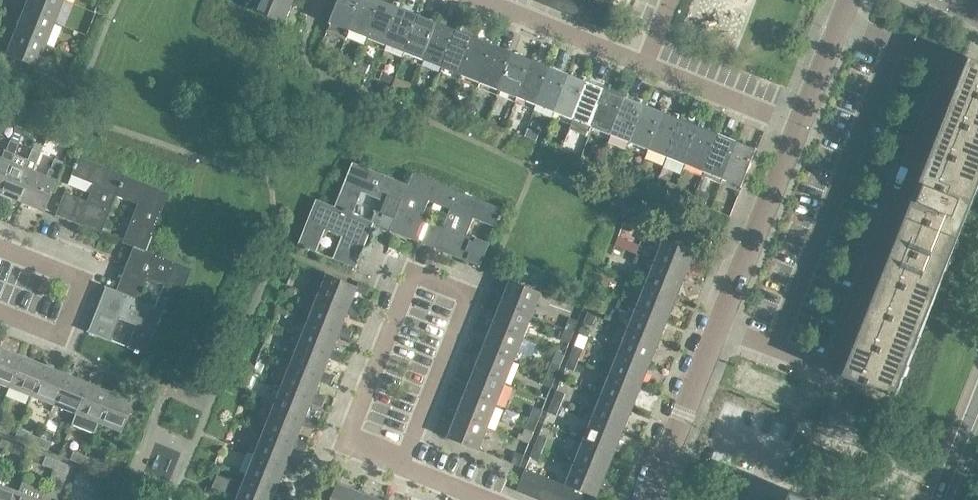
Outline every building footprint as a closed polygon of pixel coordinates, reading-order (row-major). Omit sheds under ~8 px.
[(62,0),(27,0),(24,6),(14,3),(11,11),(21,15),(23,10),(53,23),(62,0)] [(306,0),(294,0),(294,1),(292,0),(259,0),(255,11),(285,23),(285,22),(292,4),(303,8),(306,0)] [(363,0),(340,0),(330,23),(331,24),(332,23),(351,30),(363,0)] [(382,2),(377,0),(363,0),(351,30),(368,37),(382,2)] [(558,0),(545,0),(543,4),(554,9),(558,0)] [(571,0),(558,0),(554,9),(566,13),(571,0)] [(566,13),(577,18),(584,0),(571,0),(566,13)] [(597,0),(584,0),(577,18),(588,22),(597,0)] [(599,27),(608,5),(597,0),(588,22),(599,27)] [(388,45),(401,10),(382,2),(368,37),(388,45)] [(45,45),(53,23),(23,10),(21,15),(16,29),(5,25),(2,33),(12,37),(14,33),(45,45)] [(406,52),(420,17),(401,10),(388,45),(406,52)] [(424,59),(438,25),(420,17),(406,52),(424,59)] [(443,67),(457,32),(438,25),(424,59),(443,67)] [(462,74),(476,39),(457,32),(443,67),(462,74)] [(45,45),(14,33),(12,37),(7,51),(0,49),(0,58),(4,60),(6,56),(35,68),(45,45)] [(481,82),(495,47),(476,39),(462,74),(481,82)] [(500,89),(513,55),(495,47),(481,82),(500,89)] [(341,54),(338,63),(356,70),(359,61),(341,54)] [(518,96),(531,62),(513,55),(500,89),(518,96)] [(971,60),(845,377),(897,398),(977,194),(977,63),(971,60)] [(360,61),(357,70),(367,75),(371,65),(360,61)] [(537,104),(551,69),(531,62),(518,96),(537,104)] [(556,111),(569,77),(551,69),(537,104),(556,111)] [(382,73),(379,79),(393,85),(396,78),(382,73)] [(574,119),(588,84),(569,77),(556,111),(574,119)] [(401,80),(398,87),(407,91),(410,83),(401,80)] [(593,126),(606,92),(588,84),(574,119),(593,126)] [(612,134),(625,99),(606,92),(593,126),(612,134)] [(630,141),(643,106),(625,99),(612,134),(630,141)] [(649,148),(662,114),(643,106),(630,141),(649,148)] [(667,156),(681,121),(662,114),(649,148),(667,156)] [(518,121),(515,130),(524,134),(528,124),(518,121)] [(686,163),(699,129),(681,121),(667,156),(686,163)] [(23,132),(31,135),(34,129),(26,125),(23,132)] [(528,128),(524,136),(536,142),(540,134),(528,128)] [(704,170),(718,136),(699,129),(686,163),(704,170)] [(723,178),(737,144),(718,136),(704,170),(723,178)] [(10,163),(13,155),(17,145),(9,141),(5,152),(4,152),(1,160),(0,160),(0,189),(10,163)] [(755,151),(737,144),(723,178),(741,185),(741,186),(742,187),(757,150),(756,150),(755,151)] [(33,172),(36,164),(40,154),(32,150),(28,161),(26,160),(22,168),(10,163),(0,189),(0,195),(21,203),(33,172)] [(101,234),(116,195),(124,176),(78,157),(75,164),(73,164),(72,168),(73,169),(71,175),(86,181),(85,181),(87,182),(87,181),(93,184),(86,202),(63,193),(54,216),(55,217),(56,216),(67,220),(78,224),(99,233),(99,234),(101,234)] [(46,178),(33,172),(21,203),(43,212),(55,181),(63,163),(54,159),(50,170),(46,178)] [(380,200),(372,221),(374,222),(374,223),(391,230),(409,185),(353,162),(335,207),(353,213),(361,192),(380,200)] [(429,200),(451,209),(458,191),(413,173),(409,185),(391,230),(390,232),(391,233),(392,232),(414,240),(429,200)] [(168,193),(124,176),(116,195),(137,203),(122,243),(133,247),(145,252),(145,251),(168,193)] [(698,189),(693,202),(705,207),(710,194),(698,189)] [(474,218),(497,227),(499,221),(501,221),(502,217),(501,216),(503,209),(458,191),(451,209),(444,227),(435,249),(435,250),(436,250),(436,249),(479,266),(479,267),(480,268),(489,245),(477,240),(476,242),(466,238),(474,218)] [(356,266),(374,223),(374,222),(372,221),(353,213),(335,207),(317,199),(299,245),(305,247),(305,249),(309,251),(310,249),(316,252),(325,229),(344,237),(340,246),(339,245),(333,259),(357,268),(358,267),(356,266)] [(725,204),(721,212),(729,215),(732,207),(725,204)] [(435,249),(444,227),(432,222),(423,244),(435,249)] [(657,237),(646,233),(643,241),(654,245),(657,237)] [(665,239),(656,262),(686,274),(695,251),(665,239)] [(191,269),(145,251),(145,252),(133,247),(124,270),(120,279),(115,291),(137,300),(142,288),(141,288),(144,278),(164,286),(156,307),(163,310),(162,313),(165,314),(166,312),(173,315),(191,269)] [(649,259),(638,255),(634,263),(645,267),(649,259)] [(677,296),(686,274),(656,262),(647,284),(677,296)] [(367,295),(370,287),(360,283),(358,287),(328,275),(318,298),(349,310),(351,305),(356,291),(367,295)] [(640,281),(628,277),(625,285),(636,290),(640,281)] [(532,316),(542,293),(511,281),(502,304),(532,316)] [(668,318),(677,296),(647,284),(638,306),(668,318)] [(156,307),(137,300),(115,291),(104,286),(103,288),(105,288),(96,310),(92,319),(87,331),(86,331),(86,332),(109,341),(117,318),(136,326),(127,348),(133,351),(132,353),(137,354),(137,353),(145,355),(162,313),(163,310),(156,307)] [(361,309),(351,305),(349,310),(318,298),(310,320),(340,333),(342,327),(348,313),(358,317),(361,309)] [(631,304),(620,299),(616,307),(627,312),(631,304)] [(523,338),(532,316),(502,304),(493,326),(523,338)] [(660,341),(668,318),(638,306),(630,329),(660,341)] [(597,316),(589,312),(584,323),(592,327),(597,316)] [(574,332),(578,322),(570,318),(566,329),(574,332)] [(352,332),(342,327),(340,333),(310,320),(301,343),(331,355),(333,350),(339,336),(349,340),(352,332)] [(515,360),(523,338),(493,326),(484,348),(515,360)] [(570,343),(574,332),(566,329),(562,340),(570,343)] [(651,363),(660,341),(630,329),(621,351),(651,363)] [(343,354),(333,350),(331,355),(301,343),(292,365),(322,377),(324,372),(330,358),(340,362),(343,354)] [(583,350),(575,347),(571,357),(579,360),(583,350)] [(506,383),(515,360),(484,348),(475,370),(506,383)] [(20,357),(0,349),(0,384),(8,388),(20,357)] [(642,385),(651,363),(621,351),(612,373),(642,385)] [(30,396),(42,366),(20,357),(8,388),(30,396)] [(571,357),(566,368),(574,371),(579,360),(571,357)] [(560,366),(560,365),(552,363),(548,374),(556,377),(560,366)] [(335,376),(324,372),(322,377),(292,365),(283,387),(313,399),(315,394),(321,380),(331,384),(335,376)] [(52,405),(65,375),(42,366),(30,396),(52,405)] [(497,405),(506,383),(475,370),(467,393),(497,405)] [(633,407),(642,385),(612,373),(603,396),(633,407)] [(551,388),(556,377),(548,374),(544,384),(551,388)] [(74,414),(86,384),(65,375),(52,405),(74,414)] [(93,433),(97,423),(109,393),(86,384),(74,414),(70,424),(93,433)] [(326,398),(315,394),(313,399),(283,387),(274,409),(304,422),(307,417),(312,403),(323,407),(326,398)] [(565,394),(557,391),(553,401),(561,405),(565,394)] [(132,402),(109,393),(97,423),(120,432),(132,402)] [(488,427),(497,405),(467,393),(458,415),(488,427)] [(624,430),(633,407),(603,396),(594,418),(624,430)] [(557,416),(561,405),(553,401),(549,412),(557,416)] [(542,410),(534,407),(530,418),(538,421),(542,410)] [(317,421),(307,417),(304,422),(274,409),(265,432),(296,444),(298,439),(303,425),(313,429),(317,421)] [(479,450),(488,427),(458,415),(448,438),(479,450)] [(534,432),(538,421),(530,418),(526,429),(534,432)] [(615,452),(624,430),(594,418),(585,440),(615,452)] [(308,443),(298,439),(296,444),(265,432),(256,454),(287,466),(289,461),(294,447),(305,451),(308,443)] [(36,447),(39,438),(29,434),(25,443),(36,447)] [(548,438),(540,435),(535,446),(543,449),(548,438)] [(50,443),(40,438),(39,438),(36,447),(47,451),(50,443)] [(12,443),(1,439),(0,440),(0,448),(8,451),(12,443)] [(606,474),(615,452),(585,440),(576,462),(606,474)] [(23,447),(12,443),(8,451),(19,456),(23,447)] [(539,460),(543,449),(535,446),(531,457),(539,460)] [(834,469),(840,455),(824,448),(818,463),(834,469)] [(81,464),(84,456),(73,452),(70,460),(81,464)] [(524,456),(523,456),(516,453),(512,463),(520,466),(524,456)] [(299,465),(289,461),(287,466),(256,454),(247,476),(278,489),(280,483),(285,470),(296,474),(299,465)] [(52,469),(56,461),(45,456),(42,465),(52,469)] [(95,461),(84,456),(81,464),(92,469),(95,461)] [(67,465),(56,461),(52,469),(64,474),(67,465)] [(597,497),(606,474),(576,462),(567,485),(571,486),(582,491),(593,495),(597,497)] [(528,495),(537,473),(526,469),(517,491),(528,495)] [(539,499),(548,478),(537,473),(528,495),(539,499)] [(101,479),(90,474),(87,483),(98,487),(101,479)] [(280,483),(278,489),(247,476),(239,498),(244,499),(273,499),(276,492),(287,496),(290,488),(280,483)] [(560,482),(548,478),(539,499),(540,499),(552,499),(560,482)] [(571,486),(567,485),(560,482),(552,499),(565,499),(571,486)] [(362,493),(339,484),(332,499),(359,499),(362,493)] [(582,491),(571,486),(565,499),(578,499),(582,491)] [(17,493),(0,487),(0,499),(14,499),(17,493)] [(593,495),(582,491),(578,499),(591,499),(593,495)]
